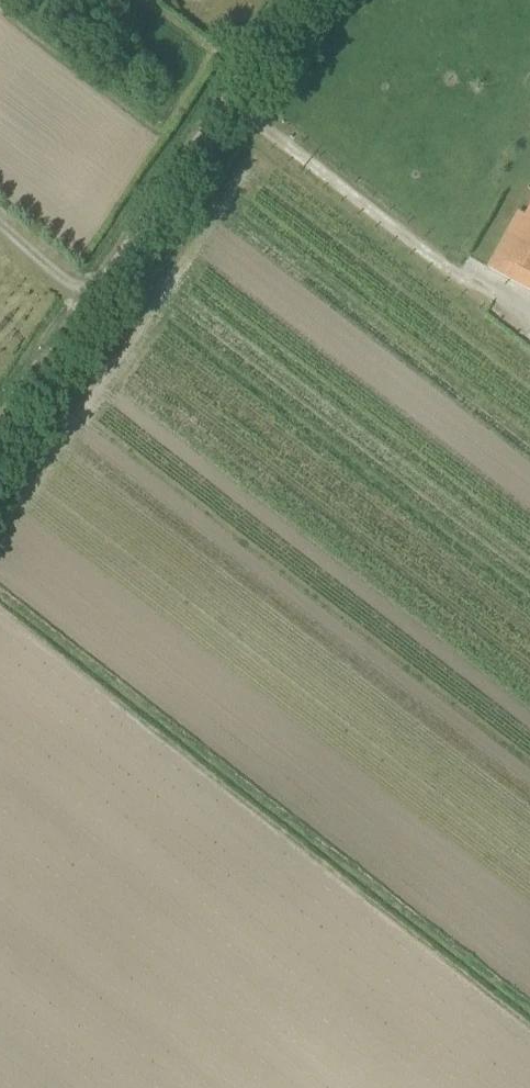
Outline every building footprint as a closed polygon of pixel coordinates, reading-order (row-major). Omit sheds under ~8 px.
[(527,199),(490,268),(529,290),(529,201),(527,199)]
